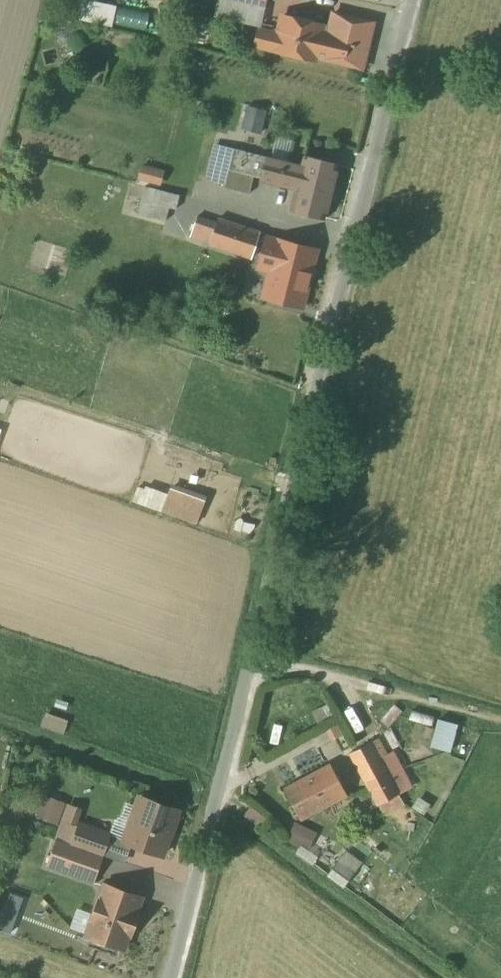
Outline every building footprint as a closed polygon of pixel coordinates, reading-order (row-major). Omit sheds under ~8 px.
[(64,15),(110,26),(115,5),(93,0),(68,0),(64,15)] [(214,12),(262,23),(267,0),(217,0),(214,12)] [(273,33),(256,30),(249,54),(312,69),(313,62),(364,74),(377,23),(328,11),(324,25),(278,14),(273,33)] [(262,133),(266,109),(244,105),(240,129),(262,133)] [(205,132),(195,183),(247,195),(259,153),(234,148),(236,138),(205,132)] [(266,160),(260,181),(293,189),(287,213),(321,222),(335,166),(302,158),(300,168),(266,160)] [(138,164),(136,179),(160,183),(162,168),(138,164)] [(177,195),(143,187),(136,215),(162,221),(165,210),(173,212),(177,195)] [(314,252),(194,221),(188,242),(271,263),(262,296),(301,306),(314,252)] [(172,480),(162,510),(197,523),(208,493),(172,480)] [(434,718),(429,747),(451,751),(456,722),(434,718)] [(377,739),(346,754),(375,807),(417,781),(401,748),(386,755),(377,739)] [(327,763),(280,787),(301,823),(347,799),(327,763)] [(181,813),(134,797),(117,845),(164,860),(181,813)] [(285,838),(306,849),(315,832),(294,821),(285,838)] [(69,844),(53,840),(45,866),(92,881),(108,837),(76,827),(69,844)] [(345,849),(326,875),(342,887),(361,862),(345,849)] [(145,896),(100,883),(79,940),(127,954),(145,896)] [(28,896),(7,891),(0,917),(0,930),(18,935),(28,896)]
